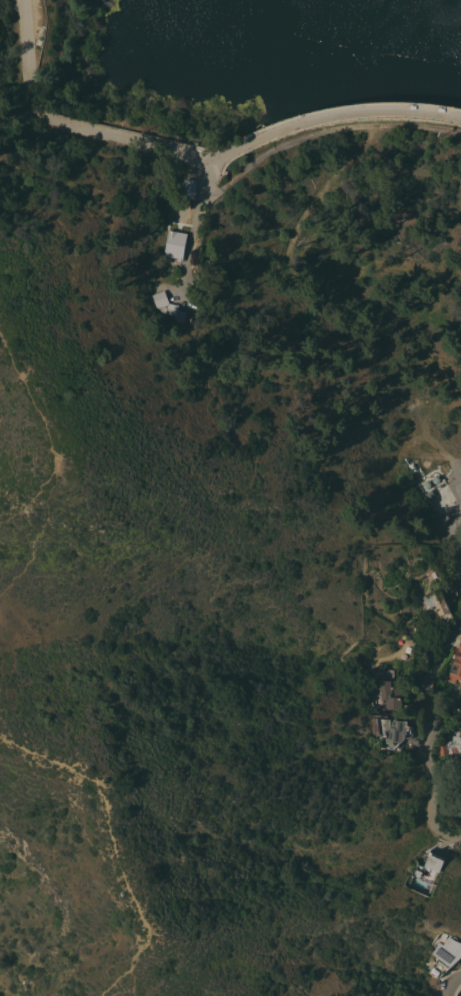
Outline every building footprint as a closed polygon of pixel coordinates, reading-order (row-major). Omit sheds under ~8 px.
[(196,180),(195,199),(183,198),(184,179),(196,180)] [(188,233),(182,261),(178,260),(178,258),(164,255),(168,229),(188,233)] [(169,303),(179,305),(178,310),(186,311),(183,322),(176,321),(175,319),(175,315),(166,313),(165,315),(157,307),(156,308),(151,294),(164,290),(169,303)] [(425,499),(415,481),(439,467),(449,486),(425,499)] [(452,617),(442,621),(435,605),(426,609),(423,601),(425,600),(423,596),(440,588),(452,617)] [(460,656),(460,652),(460,681),(447,676),(451,663),(452,663),(453,658),(452,657),(453,654),(454,654),(460,656)] [(410,702),(419,696),(423,701),(421,702),(422,703),(425,708),(414,716),(409,708),(412,706),(402,708),(402,710),(393,710),(393,712),(386,711),(386,704),(380,704),(380,690),(378,690),(378,675),(384,675),(384,669),(394,669),(393,681),(391,681),(391,686),(394,686),(394,687),(396,687),(400,690),(400,695),(402,697),(402,698),(401,702),(403,704),(405,704),(408,704),(408,703),(410,702)] [(388,738),(388,733),(384,732),(385,718),(391,719),(391,718),(397,719),(396,720),(408,721),(407,726),(414,726),(414,725),(425,730),(418,746),(406,741),(407,737),(404,739),(393,749),(385,748),(386,738),(388,738)] [(459,728),(460,728),(460,752),(442,754),(441,741),(452,739),(451,737),(446,737),(446,732),(459,730),(459,728)] [(459,756),(460,770),(460,777),(450,779),(446,758),(459,756)] [(424,866),(430,852),(443,858),(443,859),(445,860),(439,873),(439,872),(424,866)] [(416,869),(422,872),(420,878),(413,875),(416,869)] [(449,935),(460,941),(460,958),(449,968),(447,970),(437,980),(431,976),(427,973),(438,957),(433,953),(440,943),(443,945),(449,935)]
